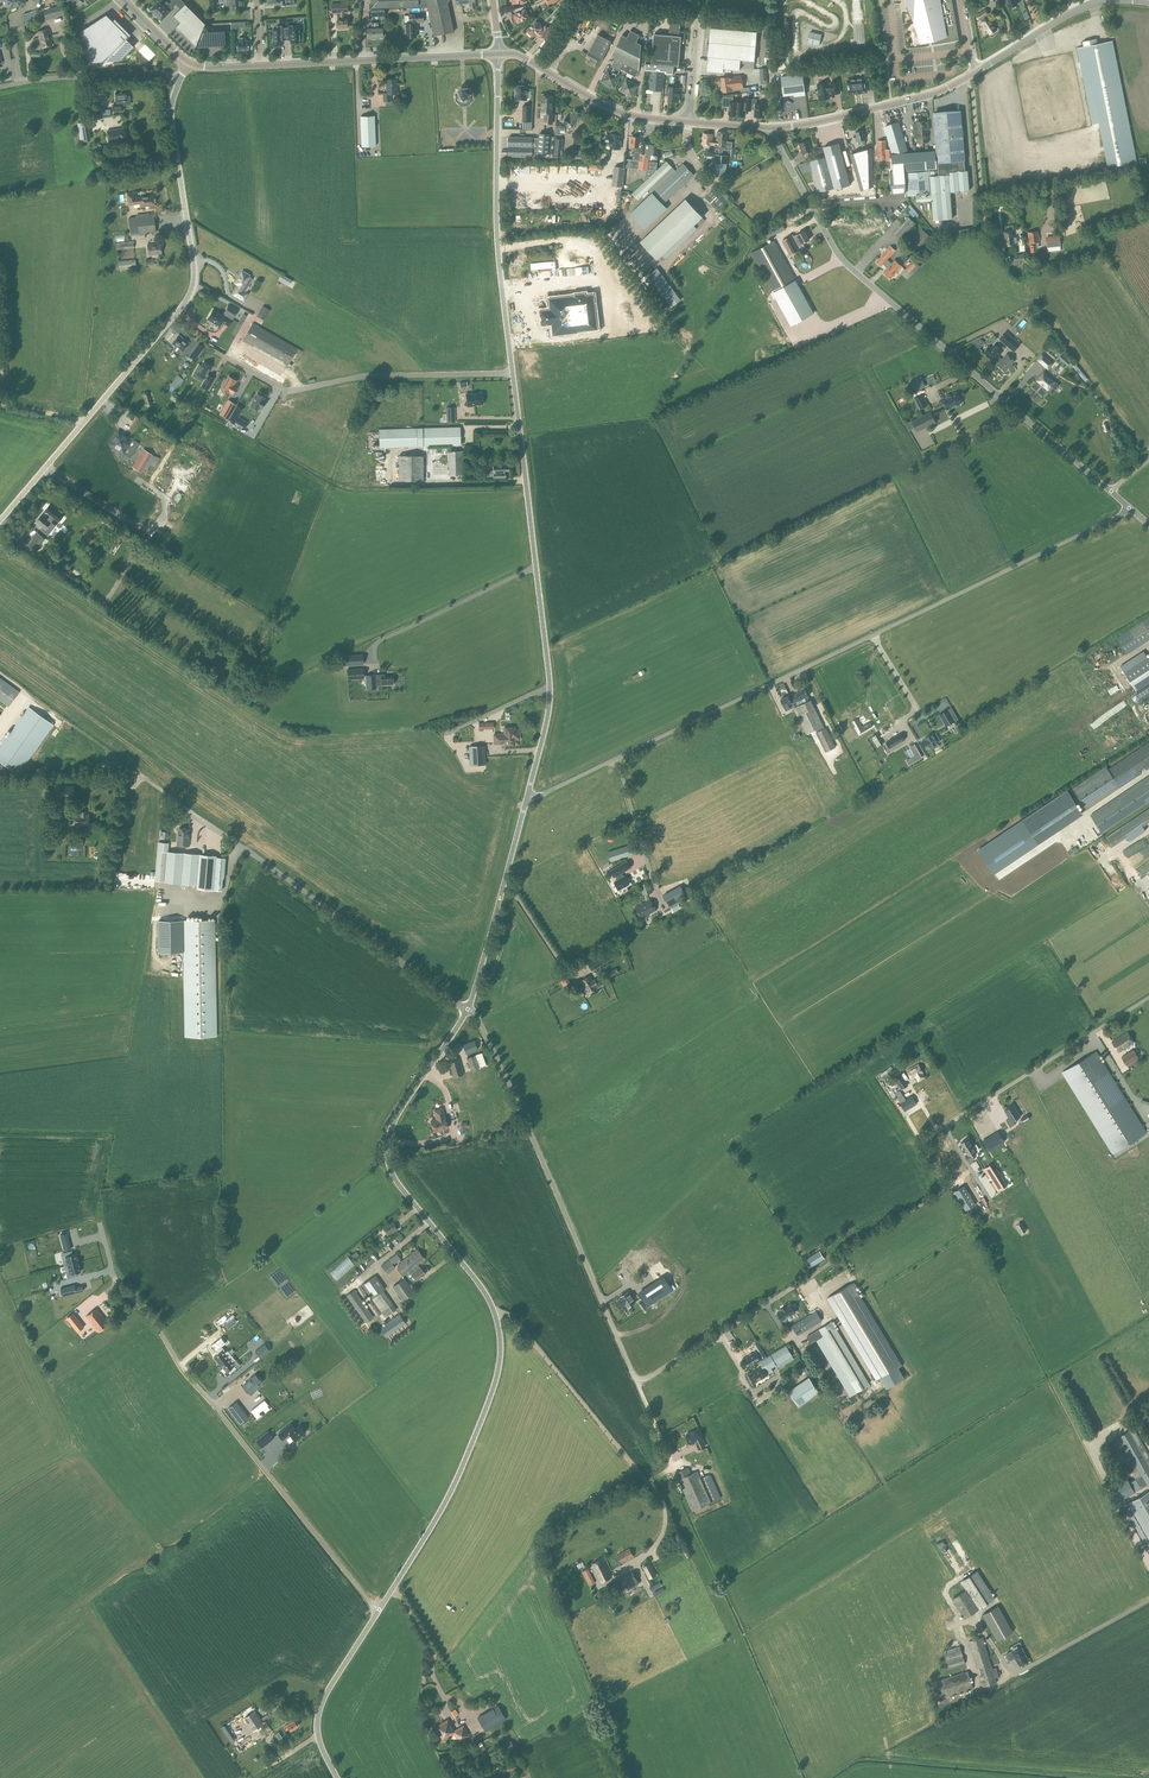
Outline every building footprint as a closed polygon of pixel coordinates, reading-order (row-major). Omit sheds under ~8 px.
[(8,3),(8,5),(9,5),(10,8),(25,3),(24,0),(7,0),(8,3)] [(177,3),(175,0),(174,0),(165,9),(158,2),(151,10),(161,20),(168,12),(177,3)] [(418,0),(370,0),(371,4),(370,4),(369,5),(369,8),(370,9),(371,9),(378,8),(385,8),(409,7),(418,7),(418,0)] [(434,36),(454,32),(448,3),(449,0),(426,0),(434,36)] [(456,5),(469,3),(470,9),(476,8),(475,0),(456,0),(456,5)] [(907,7),(912,21),(921,46),(959,40),(952,0),(904,0),(907,7)] [(340,13),(341,20),(337,20),(338,28),(338,29),(342,29),(342,28),(347,28),(347,19),(344,19),(344,13),(348,13),(348,3),(331,4),(332,14),(340,13)] [(185,4),(173,16),(180,22),(176,27),(177,27),(176,28),(179,31),(180,30),(196,46),(205,24),(185,4)] [(46,20),(64,15),(61,5),(43,10),(46,20)] [(975,15),(979,21),(989,15),(985,8),(975,15)] [(528,10),(526,11),(525,9),(514,15),(515,16),(514,17),(516,22),(517,21),(518,23),(529,17),(528,16),(530,15),(528,10)] [(120,61),(134,47),(126,39),(131,35),(115,19),(113,21),(106,14),(79,32),(88,63),(120,61)] [(423,22),(423,14),(409,14),(409,24),(404,24),(404,30),(406,30),(406,38),(416,37),(416,28),(418,28),(417,23),(423,22)] [(987,30),(990,34),(996,30),(994,26),(989,18),(981,23),(986,30),(987,30)] [(232,23),(233,37),(249,36),(249,22),(232,23)] [(382,28),(379,28),(378,22),(371,22),(371,29),(367,29),(367,38),(368,38),(368,39),(379,39),(379,37),(382,37),(382,28)] [(542,31),(542,30),(541,29),(542,28),(541,27),(542,25),(538,22),(537,23),(536,22),(527,30),(529,31),(527,33),(531,36),(532,35),(534,36),(534,35),(536,37),(539,33),(540,34),(540,35),(547,38),(552,29),(545,25),(542,31)] [(669,35),(685,37),(686,32),(682,32),(682,31),(682,30),(681,32),(680,30),(680,27),(681,27),(681,26),(680,26),(681,24),(677,23),(675,23),(670,23),(669,35)] [(275,43),(275,44),(280,44),(280,43),(282,43),(282,41),(286,41),(285,25),(277,26),(277,30),(273,30),(273,35),(272,35),(272,38),(273,38),(273,43),(275,43)] [(299,25),(286,25),(286,34),(289,33),(289,42),(300,42),(299,38),(301,38),(301,32),(299,33),(299,25)] [(741,59),(741,60),(750,61),(753,31),(711,28),(708,56),(741,59)] [(48,29),(37,32),(42,48),(52,45),(48,29)] [(612,66),(615,68),(620,71),(621,69),(636,77),(639,70),(642,45),(636,42),(639,34),(630,30),(627,37),(622,35),(611,56),(616,58),(612,66)] [(198,47),(225,45),(224,31),(204,32),(198,47)] [(821,35),(810,32),(808,43),(819,45),(821,35)] [(589,55),(586,62),(595,67),(598,60),(601,62),(612,41),(598,34),(588,55),(589,55)] [(685,37),(669,35),(654,34),(653,52),(680,55),(681,43),(683,43),(685,42),(685,37)] [(249,50),(248,41),(246,41),(245,37),(239,37),(240,41),(237,41),(237,51),(249,50)] [(0,40),(0,46),(9,44),(7,38),(0,40)] [(866,48),(865,42),(854,42),(853,38),(850,38),(851,49),(866,48)] [(1093,125),(1099,123),(1108,170),(1137,165),(1113,41),(1098,44),(1097,39),(1083,42),(1084,46),(1077,48),(1093,125)] [(679,66),(680,55),(653,52),(652,63),(674,65),(679,66)] [(740,70),(741,60),(741,59),(708,56),(707,71),(724,72),(724,69),(740,70)] [(673,74),(674,65),(652,63),(646,63),(645,70),(651,71),(664,72),(665,72),(665,74),(673,74)] [(615,68),(613,72),(608,70),(604,78),(606,79),(604,82),(614,87),(620,76),(618,75),(620,71),(615,68)] [(768,80),(767,68),(760,69),(760,81),(768,80)] [(650,77),(649,90),(663,91),(664,72),(651,71),(650,77)] [(805,95),(803,74),(781,77),(783,95),(794,94),(794,96),(805,95)] [(711,79),(712,85),(723,83),(724,92),(730,91),(730,90),(737,89),(737,92),(740,92),(740,89),(743,88),(741,75),(722,78),(722,77),(711,79)] [(865,78),(848,81),(849,94),(856,93),(856,94),(860,93),(860,92),(867,92),(865,78)] [(384,101),(391,101),(390,94),(397,94),(396,79),(386,79),(387,93),(383,93),(384,101)] [(209,91),(218,83),(215,80),(206,88),(209,91)] [(625,88),(623,92),(632,96),(637,85),(626,80),(623,87),(625,88)] [(817,89),(818,90),(819,100),(824,99),(825,100),(827,100),(828,99),(829,99),(829,93),(832,93),(832,94),(840,93),(839,82),(831,83),(831,85),(828,85),(827,84),(818,85),(817,85),(817,89)] [(527,100),(527,86),(516,85),(516,94),(515,94),(515,98),(516,98),(516,100),(527,100)] [(679,102),(680,88),(667,87),(667,93),(669,93),(668,101),(679,102)] [(461,91),(459,94),(459,99),(462,102),(466,101),(469,98),(469,94),(466,91),(461,91)] [(113,105),(114,111),(123,110),(122,104),(121,104),(121,101),(127,100),(126,92),(115,93),(116,101),(118,101),(119,105),(113,105)] [(543,96),(541,113),(546,114),(545,123),(552,124),(553,113),(552,113),(554,96),(543,96)] [(737,116),(738,102),(733,102),(733,98),(723,97),(722,106),(729,107),(729,114),(733,115),(733,116),(737,116)] [(752,109),(753,99),(744,99),(743,103),(738,102),(737,116),(741,117),(741,115),(745,116),(746,108),(752,109)] [(753,99),(752,109),(755,109),(755,116),(757,116),(757,118),(762,118),(762,117),(764,117),(764,114),(766,114),(766,110),(765,110),(765,105),(756,104),(756,100),(753,99)] [(532,121),(532,106),(523,106),(523,121),(532,121)] [(572,113),(569,118),(567,116),(563,123),(573,128),(576,122),(577,122),(580,117),(579,117),(581,114),(574,110),(572,114),(572,113)] [(954,112),(934,114),(938,170),(930,171),(906,173),(908,196),(931,194),(932,201),(933,220),(953,218),(951,192),(969,191),(968,170),(958,171),(956,142),(963,141),(960,111),(957,112),(957,111),(953,111),(954,112)] [(375,117),(360,117),(362,146),(376,146),(375,117)] [(916,123),(913,124),(914,138),(917,138),(918,143),(923,142),(922,121),(916,122),(916,123)] [(90,140),(87,122),(78,123),(81,141),(90,140)] [(898,123),(885,127),(892,149),(891,149),(892,154),(893,171),(890,171),(892,194),(906,192),(904,171),(925,169),(937,168),(935,150),(924,151),(903,153),(903,146),(905,145),(898,123)] [(109,142),(126,139),(124,128),(107,131),(109,142)] [(859,144),(866,142),(865,139),(863,131),(855,132),(858,141),(859,144)] [(715,145),(714,149),(731,151),(732,142),(727,142),(728,132),(718,132),(717,139),(712,139),(713,134),(703,134),(702,144),(712,145),(715,145)] [(539,138),(537,153),(538,153),(550,154),(550,157),(553,157),(555,138),(555,136),(552,136),(552,134),(539,133),(539,138)] [(620,149),(622,135),(612,134),(612,136),(606,135),(605,145),(611,146),(611,148),(620,149)] [(641,152),(642,142),(640,142),(640,137),(632,136),(631,146),(636,147),(635,151),(635,152),(641,152)] [(509,137),(509,156),(538,157),(538,153),(537,153),(539,138),(533,138),(533,137),(509,137)] [(555,138),(553,157),(561,158),(562,150),(563,139),(555,138)] [(799,144),(802,154),(804,153),(804,155),(809,154),(809,152),(812,151),(809,140),(799,144)] [(886,150),(886,141),(878,141),(878,150),(877,150),(877,155),(878,155),(878,160),(890,159),(889,150),(886,150)] [(648,170),(657,171),(658,156),(657,156),(659,143),(642,142),(641,152),(635,152),(634,160),(630,160),(630,168),(639,169),(648,170)] [(826,156),(825,156),(826,157),(810,161),(818,190),(833,186),(834,188),(834,189),(850,185),(839,144),(839,143),(823,147),(826,156)] [(871,148),(851,154),(861,190),(873,187),(871,148)] [(585,160),(587,149),(584,149),(584,150),(579,150),(579,154),(575,154),(574,158),(585,160)] [(726,176),(728,156),(717,155),(715,175),(726,176)] [(667,161),(632,194),(638,200),(658,181),(672,196),(678,190),(694,175),(683,163),(676,170),(667,161)] [(754,174),(761,170),(758,165),(751,170),(754,174)] [(626,167),(614,166),(612,186),(623,187),(626,167)] [(887,178),(888,167),(878,167),(878,170),(882,171),(882,178),(887,178)] [(714,187),(704,197),(718,210),(727,200),(714,187)] [(653,192),(630,214),(641,225),(663,204),(653,192)] [(128,194),(129,205),(142,204),(142,207),(148,206),(148,205),(156,204),(155,196),(148,197),(148,196),(139,197),(140,198),(136,198),(135,193),(128,194)] [(702,217),(685,199),(640,241),(657,259),(702,217)] [(151,213),(132,215),(132,218),(126,218),(127,236),(153,234),(151,213)] [(894,233),(902,240),(916,224),(908,217),(894,233)] [(116,221),(109,222),(110,233),(124,231),(123,224),(116,225),(116,221)] [(765,231),(768,238),(785,229),(782,222),(765,231)] [(914,234),(916,235),(907,245),(919,256),(934,239),(922,228),(918,233),(917,232),(916,232),(914,234)] [(797,235),(799,238),(795,240),(793,235),(782,241),(790,255),(800,249),(798,246),(809,240),(805,231),(797,235)] [(1004,245),(1015,244),(1014,231),(1003,232),(1004,245)] [(1036,249),(1040,248),(1038,231),(1028,232),(1030,252),(1037,252),(1036,249)] [(123,232),(110,234),(111,238),(114,238),(115,241),(112,241),(113,245),(126,244),(125,239),(122,240),(121,237),(124,237),(123,232)] [(1079,241),(1086,238),(1084,233),(1077,235),(1079,241)] [(1048,253),(1062,251),(1060,237),(1057,238),(1056,235),(1052,236),(1052,238),(1046,239),(1048,253)] [(774,241),(751,253),(773,292),(795,280),(796,280),(794,276),(774,241)] [(888,268),(892,263),(887,259),(895,251),(890,246),(876,262),(881,266),(883,264),(888,268)] [(568,268),(566,248),(560,248),(553,249),(554,256),(556,269),(568,268)] [(146,254),(137,255),(139,264),(148,263),(147,262),(150,262),(151,268),(163,266),(162,263),(166,262),(164,252),(162,252),(162,255),(158,255),(158,254),(146,255),(146,254)] [(910,257),(905,253),(901,258),(906,262),(910,257)] [(1010,255),(1011,263),(1012,263),(1012,264),(1024,263),(1023,254),(1010,255)] [(892,263),(888,268),(884,272),(891,279),(902,266),(895,260),(892,263)] [(131,266),(131,261),(116,262),(116,270),(124,269),(124,266),(131,266)] [(908,279),(911,275),(912,275),(920,266),(914,261),(906,270),(902,275),(908,279)] [(656,269),(646,276),(670,308),(680,301),(663,278),(656,269)] [(234,294),(244,300),(248,294),(242,290),(246,284),(249,285),(252,279),(250,278),(250,277),(249,276),(250,275),(244,272),(243,273),(242,272),(236,283),(239,285),(238,288),(237,288),(234,294)] [(799,287),(776,299),(791,326),(814,314),(799,287)] [(550,309),(540,310),(541,315),(540,315),(541,320),(542,325),(552,324),(553,335),(578,332),(578,331),(598,329),(595,301),(595,299),(594,294),(586,295),(585,293),(575,294),(575,296),(573,296),(573,295),(549,298),(550,309)] [(224,314),(233,319),(237,311),(229,306),(225,313),(224,314)] [(233,319),(224,314),(224,315),(214,310),(209,318),(215,322),(215,323),(220,326),(223,321),(225,323),(225,324),(229,326),(233,319)] [(254,345),(263,329),(252,323),(243,340),(253,346),(254,345)] [(1015,339),(1006,332),(1000,339),(1008,346),(1009,344),(1010,345),(1015,339)] [(183,352),(189,343),(179,335),(173,344),(176,346),(173,350),(178,353),(180,350),(183,352)] [(1015,349),(1020,344),(1015,339),(1010,345),(1009,344),(1008,346),(1014,351),(1015,349)] [(189,357),(195,361),(204,348),(199,344),(189,357)] [(986,355),(994,362),(999,356),(1003,351),(995,344),(991,349),(989,347),(984,353),(986,355)] [(999,356),(994,362),(999,366),(1005,372),(1015,360),(1008,354),(1003,360),(999,356)] [(1038,360),(1048,368),(1053,363),(1042,354),(1038,360)] [(207,374),(211,366),(204,362),(202,366),(199,365),(195,372),(199,375),(197,378),(202,381),(204,378),(206,379),(202,386),(208,390),(214,378),(208,375),(207,374)] [(1037,380),(1048,390),(1055,382),(1044,372),(1037,380)] [(171,384),(178,389),(184,380),(178,375),(171,384)] [(236,380),(229,376),(226,381),(225,381),(222,385),(223,386),(221,389),(229,393),(230,392),(232,393),(236,387),(234,385),(236,380)] [(911,381),(916,390),(926,386),(921,377),(911,381)] [(148,407),(152,406),(153,403),(150,394),(147,392),(144,393),(143,396),(146,406),(148,407)] [(941,407),(945,405),(960,398),(957,392),(951,396),(950,395),(946,397),(946,398),(943,400),(943,401),(939,403),(941,407)] [(265,397),(258,393),(255,398),(254,397),(252,402),(250,406),(258,410),(259,408),(261,410),(262,409),(266,402),(264,400),(265,397)] [(483,404),(482,398),(484,397),(483,395),(482,394),(482,393),(473,394),(472,393),(466,394),(468,406),(473,406),(472,405),(478,405),(479,406),(481,405),(482,404),(483,404)] [(914,399),(919,409),(927,405),(925,402),(924,402),(921,396),(914,399)] [(960,398),(945,405),(948,410),(956,406),(958,407),(961,405),(961,404),(962,403),(960,398)] [(238,417),(244,408),(237,405),(229,419),(235,423),(235,422),(240,425),(243,420),(238,417)] [(228,418),(233,410),(227,406),(226,409),(224,408),(221,414),(228,418)] [(455,422),(455,407),(446,407),(446,422),(455,422)] [(931,412),(913,421),(917,431),(932,424),(930,419),(933,417),(931,412)] [(461,427),(380,429),(380,447),(461,445),(461,427)] [(128,447),(132,440),(122,434),(120,436),(117,434),(113,440),(114,441),(111,445),(115,447),(115,448),(118,450),(119,449),(123,452),(127,446),(128,447)] [(144,448),(136,461),(144,466),(152,453),(144,448)] [(448,451),(449,475),(462,474),(462,466),(464,465),(464,451),(448,451)] [(369,463),(380,464),(380,453),(369,453),(369,463)] [(399,455),(399,480),(424,480),(423,455),(399,455)] [(508,465),(508,461),(494,461),(494,466),(493,466),(493,470),(489,470),(489,471),(487,471),(487,477),(489,477),(489,478),(493,478),(493,479),(507,478),(507,470),(509,470),(509,465),(508,465)] [(68,495),(63,491),(56,501),(54,500),(51,504),(52,505),(48,511),(50,513),(46,517),(43,514),(35,524),(36,525),(35,526),(36,527),(38,529),(39,528),(40,528),(41,527),(55,537),(59,532),(61,533),(63,531),(56,526),(53,530),(49,526),(56,516),(53,513),(68,495)] [(42,536),(37,532),(32,538),(33,538),(28,545),(32,548),(33,548),(36,550),(45,539),(42,536)] [(363,664),(363,655),(344,655),(345,665),(363,664)] [(1124,672),(1136,690),(1148,682),(1148,656),(1124,672)] [(348,679),(356,679),(356,676),(364,676),(363,668),(347,669),(348,679)] [(851,680),(859,677),(856,670),(849,673),(851,680)] [(376,689),(376,686),(393,685),(393,677),(383,677),(383,674),(367,675),(368,689),(376,689)] [(9,707),(20,692),(0,677),(0,700),(9,707)] [(783,679),(786,689),(791,687),(788,678),(783,679)] [(1070,691),(1074,689),(1069,680),(1065,683),(1070,691)] [(816,731),(824,728),(811,700),(803,703),(802,699),(808,696),(805,690),(795,695),(798,699),(795,700),(796,702),(795,702),(796,702),(798,706),(793,708),(806,734),(816,730),(816,731)] [(793,703),(795,702),(796,702),(795,700),(798,699),(795,695),(790,698),(789,696),(781,700),(787,710),(795,706),(793,703)] [(901,710),(904,712),(907,707),(902,703),(896,711),(899,713),(901,710)] [(54,724),(29,707),(8,737),(5,735),(1,741),(4,742),(0,748),(0,760),(19,774),(54,724)] [(882,715),(892,712),(891,707),(881,711),(882,715)] [(947,725),(945,721),(951,717),(954,721),(948,710),(940,714),(944,721),(947,726),(947,725)] [(874,726),(884,720),(881,716),(872,721),(874,726)] [(909,732),(912,739),(922,735),(917,724),(914,725),(911,718),(905,721),(903,717),(893,722),(894,726),(901,723),(906,734),(909,732)] [(864,721),(859,724),(864,733),(874,728),(872,723),(866,726),(864,721)] [(483,731),(483,729),(494,729),(494,722),(479,723),(479,729),(479,731),(483,731)] [(824,728),(816,731),(817,732),(816,732),(826,752),(836,747),(826,727),(825,728),(824,728)] [(520,739),(520,729),(509,730),(509,728),(504,728),(505,736),(494,737),(494,744),(505,743),(505,745),(513,744),(512,739),(520,739)] [(887,744),(891,742),(893,745),(905,739),(902,733),(886,742),(887,744)] [(926,741),(923,742),(926,748),(929,746),(930,748),(933,746),(934,749),(939,745),(938,743),(933,734),(932,734),(931,734),(929,735),(929,736),(924,738),(926,741)] [(1087,809),(1148,768),(1148,765),(1148,743),(1109,770),(1107,767),(1073,789),(1087,809)] [(927,755),(921,744),(918,745),(922,753),(917,756),(919,759),(927,755)] [(469,746),(470,765),(486,764),(486,757),(485,745),(469,746)] [(1102,833),(1148,801),(1148,776),(1091,815),(1102,833)] [(86,797),(90,802),(107,787),(103,782),(86,797)] [(74,785),(60,786),(62,800),(75,799),(74,785)] [(1038,844),(1057,831),(1068,824),(1083,814),(1080,810),(1069,794),(1067,791),(1052,801),(1051,802),(1023,821),(1030,832),(1026,834),(1031,842),(1035,840),(1038,844)] [(1111,844),(1148,820),(1148,807),(1106,835),(1111,844)] [(81,815),(74,815),(75,826),(90,825),(89,814),(86,814),(86,812),(81,812),(81,815)] [(56,816),(57,828),(66,828),(65,815),(56,816)] [(188,846),(190,829),(179,828),(177,845),(188,846)] [(608,841),(614,842),(615,837),(612,833),(607,836),(608,841)] [(1144,838),(1121,850),(1125,858),(1148,845),(1144,838)] [(169,843),(158,842),(155,880),(196,884),(196,888),(221,890),(223,878),(224,878),(225,858),(208,857),(208,855),(168,851),(169,843)] [(634,843),(608,852),(611,862),(638,853),(634,843)] [(621,873),(631,867),(627,861),(611,871),(614,877),(616,876),(617,878),(618,878),(619,880),(615,882),(619,890),(629,884),(625,876),(623,877),(621,873)] [(659,886),(664,885),(659,870),(654,872),(659,886)] [(1139,878),(1145,888),(1148,885),(1148,873),(1139,878)] [(643,895),(653,892),(650,881),(640,885),(643,895)] [(1116,891),(1122,888),(1119,881),(1113,884),(1116,891)] [(663,896),(670,908),(688,898),(681,885),(663,896)] [(635,907),(641,919),(657,910),(650,899),(635,907)] [(688,915),(687,914),(690,912),(688,908),(672,917),(675,922),(688,915)] [(699,908),(674,923),(677,927),(702,913),(699,908)] [(183,920),(158,920),(159,952),(183,952),(184,997),(185,1037),(217,1036),(216,997),(215,919),(183,920)] [(592,970),(610,960),(605,952),(588,962),(592,970)] [(611,978),(619,973),(616,969),(608,973),(611,978)] [(566,989),(571,986),(565,976),(560,979),(566,989)] [(581,981),(584,986),(583,987),(582,985),(578,988),(582,996),(586,993),(586,992),(587,991),(588,994),(598,988),(597,986),(598,985),(595,979),(593,980),(591,976),(581,981)] [(1119,1052),(1133,1043),(1127,1032),(1112,1042),(1119,1052)] [(474,1040),(462,1045),(466,1054),(478,1049),(474,1040)] [(456,1052),(462,1047),(459,1043),(453,1048),(456,1052)] [(1134,1049),(1121,1057),(1127,1066),(1136,1060),(1140,1058),(1134,1049)] [(1146,1132),(1110,1075),(1096,1051),(1062,1072),(1112,1153),(1146,1132)] [(476,1055),(467,1058),(471,1070),(472,1070),(476,1068),(480,1067),(486,1065),(482,1053),(476,1055)] [(452,1077),(464,1074),(460,1058),(448,1061),(451,1069),(449,1069),(450,1076),(452,1075),(452,1077)] [(893,1077),(904,1070),(900,1064),(889,1071),(893,1077)] [(916,1077),(919,1081),(926,1077),(918,1064),(908,1070),(913,1079),(916,1077)] [(902,1090),(908,1085),(901,1075),(895,1079),(902,1090)] [(904,1092),(898,1095),(905,1107),(916,1101),(912,1093),(906,1097),(904,1092)] [(1015,1125),(1013,1121),(1021,1117),(1013,1105),(1005,1110),(1010,1118),(1006,1121),(1011,1128),(1015,1125)] [(434,1110),(437,1119),(431,1121),(434,1131),(448,1127),(445,1117),(442,1108),(434,1110)] [(998,1131),(983,1141),(989,1151),(1004,1142),(998,1131)] [(968,1138),(961,1143),(963,1147),(963,1148),(964,1147),(965,1149),(964,1150),(965,1150),(968,1154),(965,1156),(969,1162),(975,1159),(974,1157),(972,1155),(978,1152),(977,1150),(980,1149),(976,1144),(974,1145),(973,1144),(972,1145),(968,1138)] [(989,1165),(984,1169),(986,1172),(990,1179),(991,1178),(993,1181),(992,1181),(998,1192),(1005,1187),(1002,1183),(1005,1181),(997,1167),(993,1169),(992,1168),(990,1164),(989,1165)] [(966,1210),(976,1204),(964,1185),(955,1191),(966,1210)] [(990,1213),(988,1209),(985,1211),(992,1224),(1002,1218),(1000,1214),(990,1219),(988,1214),(990,1213)] [(388,1235),(398,1229),(394,1222),(383,1228),(388,1235)] [(71,1248),(67,1233),(60,1235),(64,1250),(71,1248)] [(350,1260),(361,1252),(358,1249),(348,1256),(350,1260)] [(418,1264),(425,1259),(418,1249),(410,1255),(412,1257),(404,1263),(403,1261),(398,1264),(400,1266),(397,1268),(403,1275),(409,1270),(417,1280),(426,1273),(421,1267),(421,1268),(418,1264)] [(67,1260),(63,1260),(65,1266),(79,1262),(78,1259),(76,1253),(72,1254),(72,1251),(65,1253),(67,1260)] [(805,1260),(810,1267),(824,1258),(820,1251),(805,1260)] [(393,1265),(401,1258),(397,1253),(389,1259),(393,1265)] [(361,1264),(358,1265),(359,1269),(367,1265),(364,1258),(360,1261),(361,1264)] [(618,1270),(624,1280),(641,1271),(634,1260),(618,1270)] [(79,1262),(65,1266),(66,1271),(69,1270),(71,1277),(78,1275),(77,1272),(81,1271),(79,1265),(80,1265),(79,1262)] [(340,1289),(360,1275),(356,1269),(336,1283),(340,1289)] [(383,1290),(387,1288),(377,1274),(374,1276),(362,1284),(384,1317),(396,1308),(383,1290)] [(665,1276),(640,1293),(648,1306),(653,1303),(673,1290),(669,1284),(665,1276)] [(400,1281),(393,1287),(403,1301),(410,1296),(400,1281)] [(902,1365),(853,1283),(828,1298),(877,1380),(902,1365)] [(82,1285),(75,1287),(74,1284),(61,1288),(63,1296),(84,1291),(82,1285)] [(354,1290),(346,1295),(365,1322),(373,1317),(354,1290)] [(620,1297),(614,1301),(620,1309),(625,1305),(627,1308),(634,1304),(627,1292),(620,1297)] [(97,1307),(101,1310),(106,1305),(102,1302),(97,1307)] [(795,1312),(791,1304),(786,1307),(785,1306),(781,1308),(782,1309),(778,1312),(783,1320),(795,1312)] [(87,1317),(99,1332),(110,1324),(97,1308),(87,1317)] [(358,1324),(362,1322),(354,1308),(349,1311),(358,1324)] [(792,1325),(798,1336),(823,1320),(817,1311),(792,1325)] [(73,1313),(68,1317),(80,1332),(85,1328),(73,1313)] [(380,1328),(381,1329),(386,1337),(406,1323),(400,1314),(394,1318),(380,1328)] [(832,1322),(832,1321),(807,1337),(811,1343),(817,1340),(850,1396),(870,1384),(864,1374),(832,1322)] [(627,1333),(635,1327),(631,1323),(623,1328),(627,1333)] [(209,1346),(214,1352),(215,1351),(222,1346),(227,1342),(222,1335),(209,1346)] [(264,1355),(270,1350),(265,1343),(255,1351),(261,1358),(264,1355)] [(217,1354),(213,1357),(219,1365),(220,1364),(231,1354),(227,1350),(226,1351),(222,1346),(215,1351),(217,1354)] [(776,1365),(792,1355),(787,1346),(770,1355),(776,1365)] [(765,1358),(767,1357),(762,1348),(756,1351),(757,1352),(743,1360),(748,1368),(759,1361),(765,1358)] [(231,1354),(220,1364),(227,1372),(229,1370),(231,1373),(237,1368),(232,1362),(236,1360),(231,1354)] [(754,1383),(773,1372),(771,1368),(765,1358),(759,1361),(762,1367),(749,1375),(751,1377),(750,1378),(752,1382),(753,1381),(754,1383)] [(803,1366),(798,1369),(801,1375),(806,1372),(803,1366)] [(259,1387),(258,1387),(263,1381),(255,1374),(251,1380),(250,1379),(243,1387),(252,1395),(259,1387)] [(226,1393),(232,1386),(220,1376),(214,1383),(226,1393)] [(812,1382),(792,1395),(800,1406),(819,1392),(812,1382)] [(240,1424),(249,1417),(237,1401),(228,1408),(240,1424)] [(270,1409),(267,1405),(264,1401),(252,1411),(257,1418),(260,1415),(258,1413),(262,1409),(265,1413),(270,1409)] [(296,1428),(292,1423),(279,1434),(283,1439),(290,1433),(296,1440),(306,1432),(300,1425),(296,1428)] [(703,1438),(699,1428),(686,1434),(690,1444),(696,1441),(699,1449),(705,1446),(702,1438),(703,1438)] [(1134,1428),(1114,1440),(1136,1479),(1130,1483),(1135,1492),(1148,1484),(1148,1454),(1134,1428)] [(262,1448),(274,1438),(268,1430),(256,1440),(262,1448)] [(674,1473),(685,1468),(684,1464),(673,1469),(674,1473)] [(688,1467),(676,1473),(693,1511),(711,1502),(697,1471),(691,1474),(688,1467)] [(1129,1503),(1148,1539),(1148,1491),(1129,1503)] [(951,1544),(954,1549),(959,1546),(956,1541),(951,1544)] [(614,1551),(626,1546),(624,1542),(612,1547),(614,1551)] [(630,1548),(617,1555),(621,1563),(634,1556),(630,1548)] [(592,1564),(601,1582),(612,1576),(603,1558),(592,1564)] [(651,1564),(644,1567),(650,1580),(657,1576),(651,1564)] [(965,1618),(995,1599),(977,1571),(961,1581),(967,1590),(952,1599),(965,1618)] [(634,1572),(621,1579),(626,1588),(639,1581),(634,1572)] [(999,1605),(983,1614),(997,1640),(1013,1631),(999,1605)] [(983,1687),(997,1682),(983,1637),(969,1641),(983,1687)] [(950,1668),(966,1664),(961,1645),(944,1650),(950,1668)] [(1022,1647),(1012,1653),(1019,1664),(1028,1659),(1022,1647)] [(936,1699),(973,1688),(968,1671),(931,1682),(936,1699)] [(485,1730),(506,1718),(498,1705),(493,1708),(483,1714),(483,1715),(478,1718),(485,1730)] [(245,1717),(253,1730),(263,1724),(254,1711),(245,1717)] [(427,1718),(433,1726),(445,1719),(442,1714),(437,1717),(435,1713),(427,1718)] [(434,1727),(442,1740),(453,1733),(459,1742),(470,1735),(463,1724),(454,1730),(447,1718),(434,1727)] [(291,1730),(298,1725),(294,1720),(284,1727),(286,1729),(289,1727),(291,1730)] [(503,1753),(514,1746),(510,1741),(500,1747),(503,1753)] [(505,1772),(514,1768),(511,1761),(502,1765),(503,1768),(501,1769),(500,1767),(494,1769),(497,1775),(502,1773),(502,1772),(504,1771),(505,1772)]
